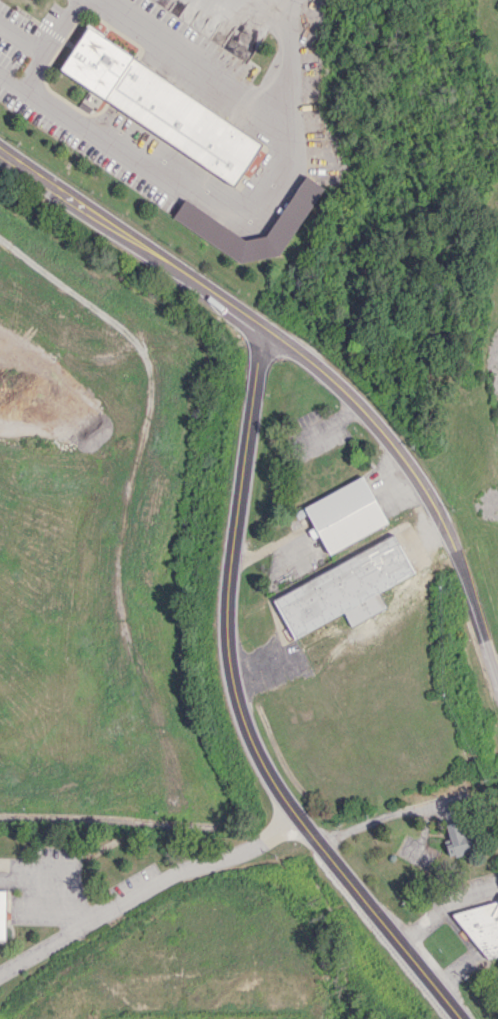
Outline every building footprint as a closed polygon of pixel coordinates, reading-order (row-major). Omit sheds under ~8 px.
[(262,141),(86,29),(59,72),(235,183),(262,141)] [(279,256),(322,186),(304,175),(267,235),(246,239),(183,200),(171,219),(241,262),(279,256)] [(387,526),(365,476),(303,504),(314,527),(308,529),(311,538),(319,535),(327,552),(387,526)] [(378,590),(414,574),(396,537),(272,594),(292,637),(344,613),(349,625),(386,609),(378,590)] [(451,842),(445,844),(450,858),(474,850),(463,819),(445,825),(451,842)] [(475,961),(497,955),(497,900),(462,910),(475,961)]
